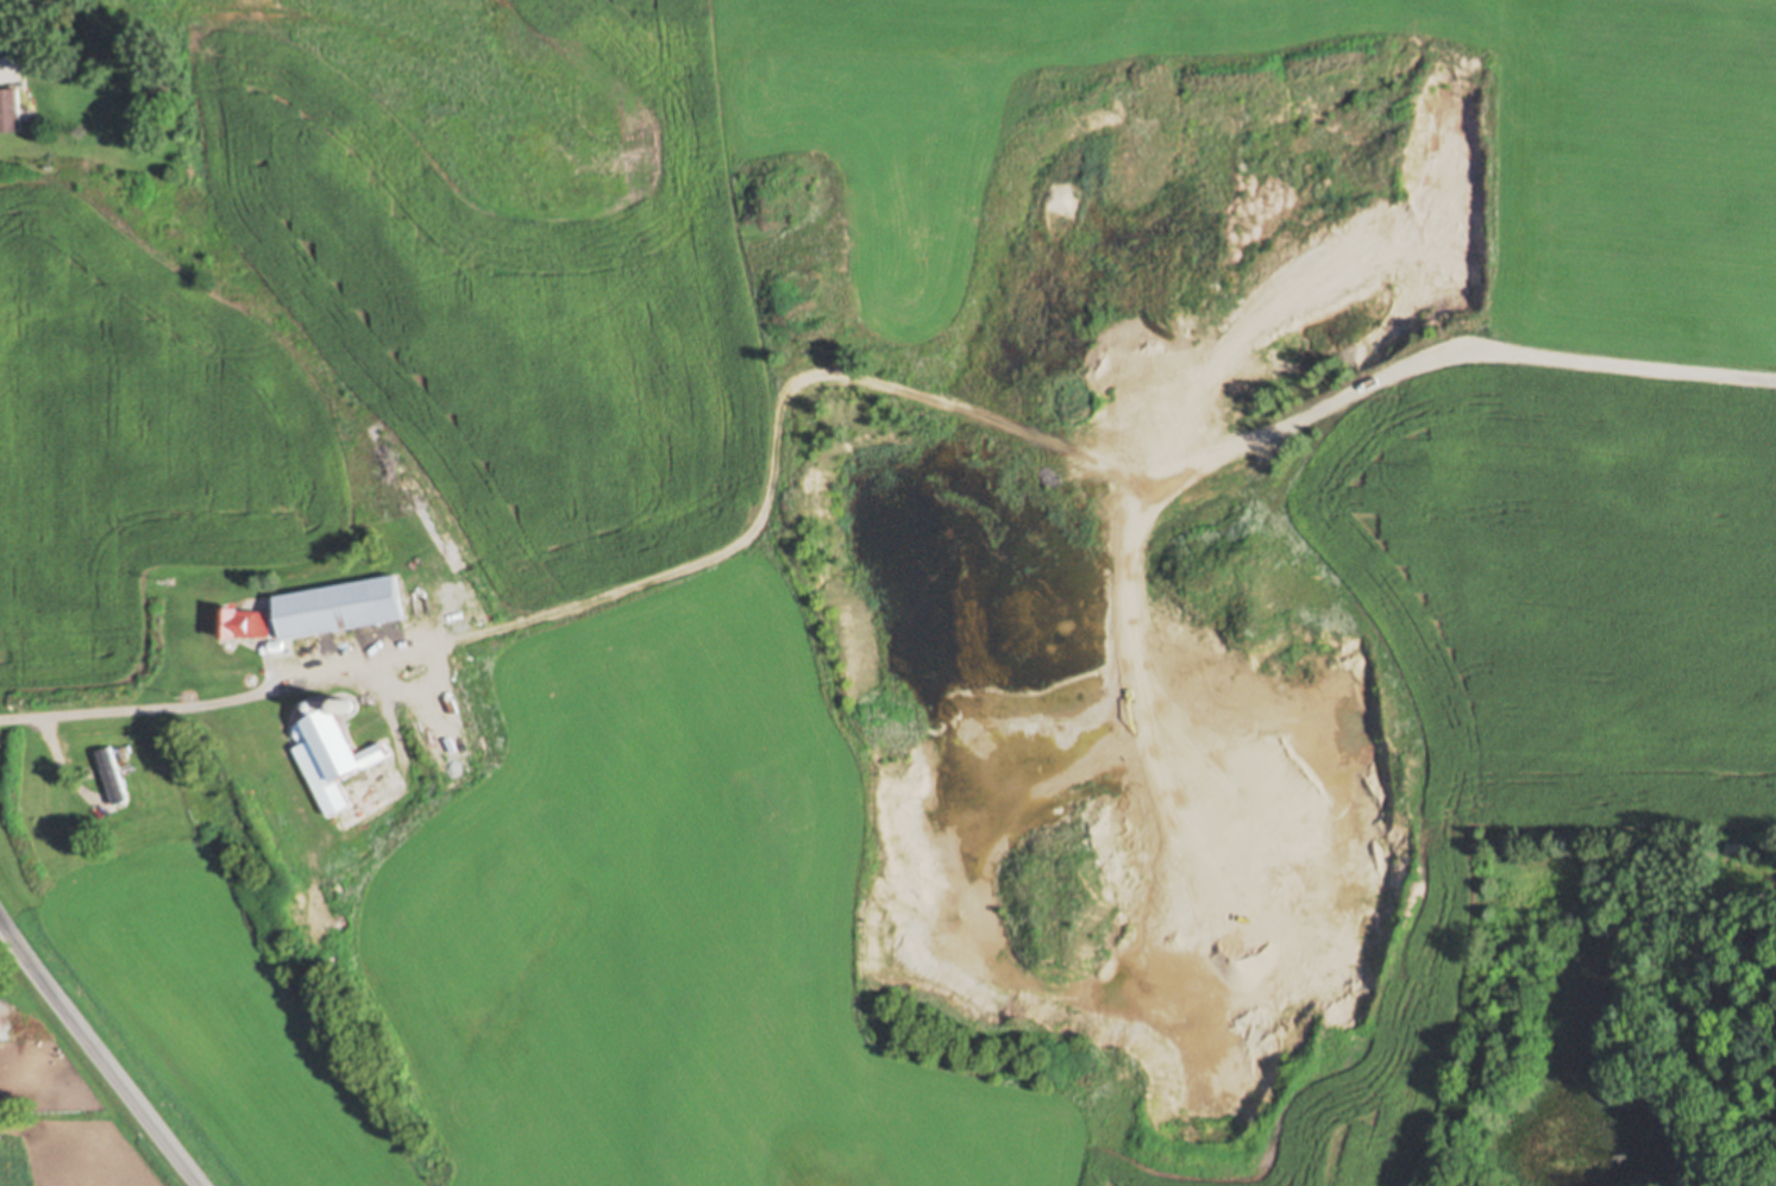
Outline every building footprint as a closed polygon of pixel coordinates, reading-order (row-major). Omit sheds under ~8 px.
[(21,127),(0,128),(0,87),(20,86),(21,127)] [(136,132),(145,133),(144,143),(143,143),(143,149),(136,149),(137,142),(134,142),(136,132)] [(276,595),(396,572),(404,615),(284,638),(276,595)] [(222,636),(224,605),(240,605),(240,609),(262,609),(272,610),(271,635),(261,635),(239,635),(239,636),(222,636)] [(271,639),(284,639),(285,650),(272,650),(271,639)] [(334,702),(334,701),(334,699),(335,698),(335,697),(337,696),(338,695),(339,694),(341,694),(343,694),(344,694),(345,695),(346,696),(347,697),(349,698),(349,699),(349,702),(349,703),(347,704),(346,705),(345,707),(344,708),(343,708),(341,708),(339,708),(338,707),(337,705),(335,704),(335,703),(334,702)] [(318,708),(318,709),(318,710),(316,710),(315,710),(315,709),(314,709),(313,709),(312,709),(310,708),(309,707),(309,705),(308,704),(308,703),(309,702),(309,701),(310,699),(312,698),(313,698),(314,698),(316,698),(318,699),(319,701),(320,702),(320,704),(320,705),(319,707),(318,708)] [(331,814),(295,747),(303,742),(294,724),(306,718),(307,718),(335,704),(360,753),(384,740),(390,753),(339,780),(351,803),(331,814)] [(115,804),(96,749),(109,745),(128,799),(115,804)] [(1727,842),(1749,842),(1749,852),(1727,851),(1727,842)]
